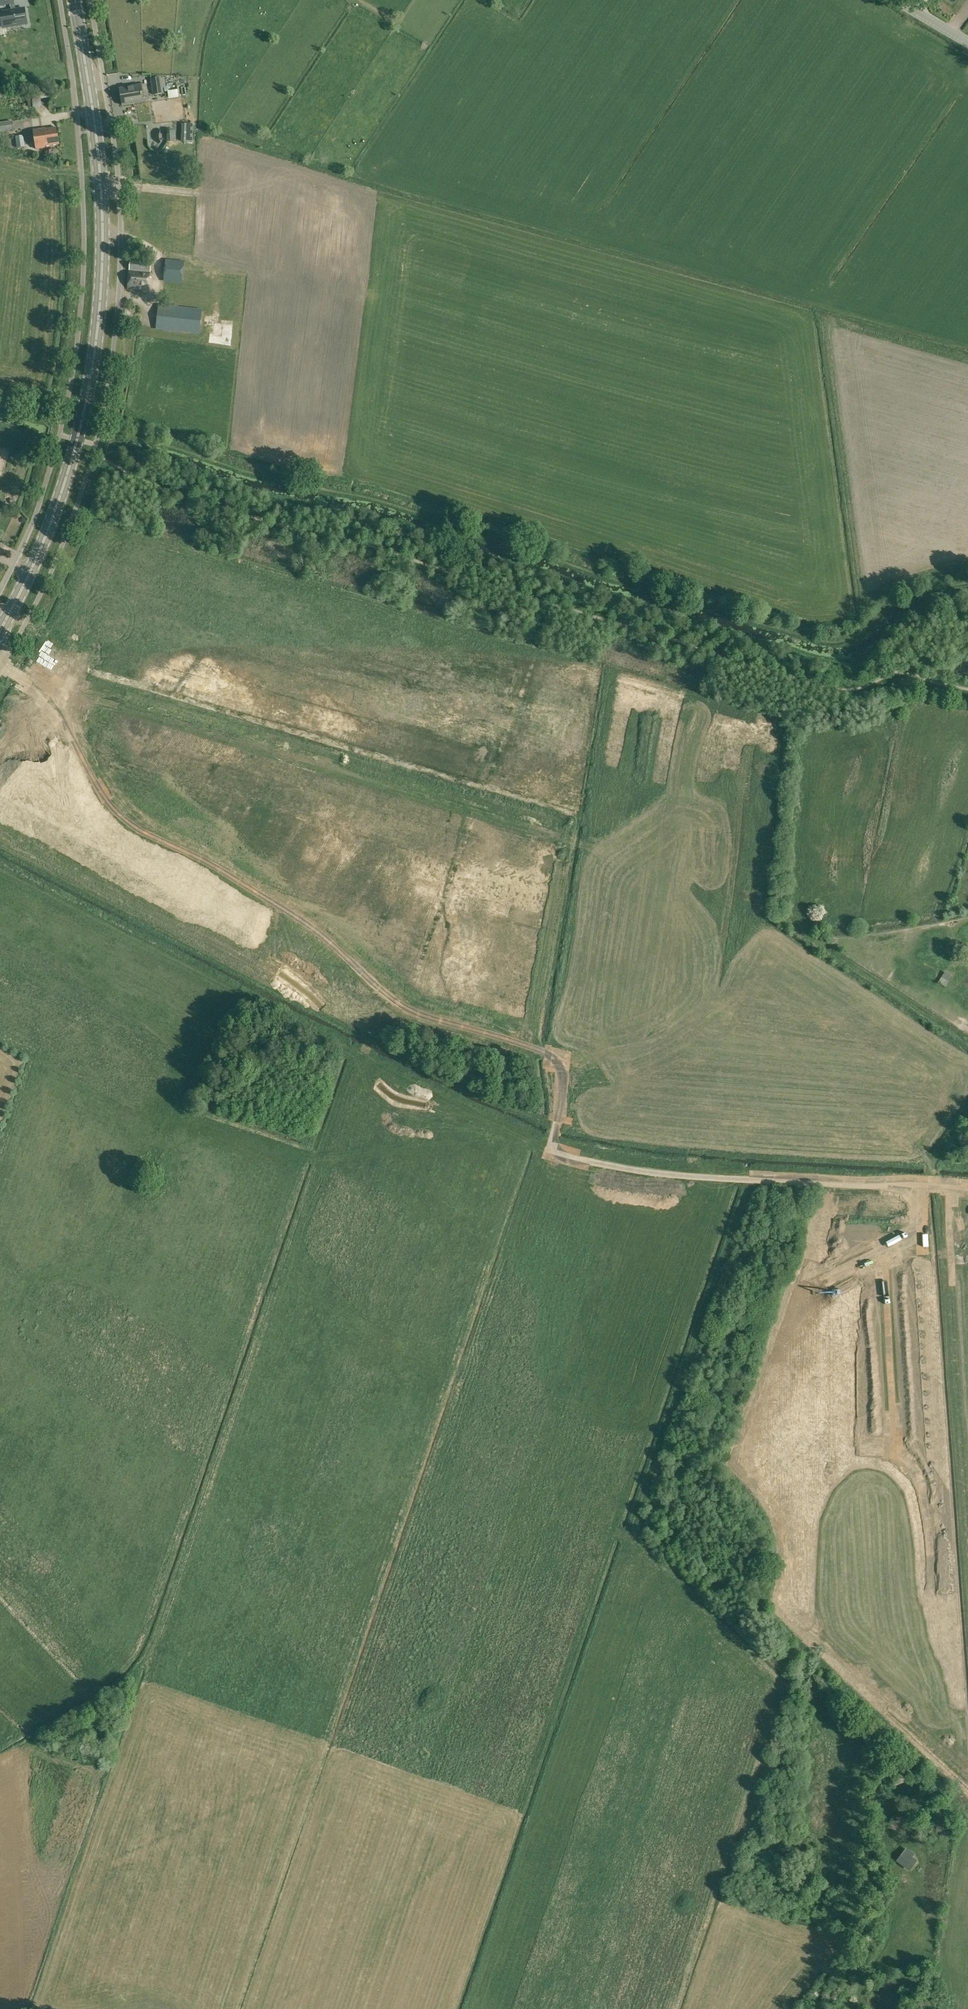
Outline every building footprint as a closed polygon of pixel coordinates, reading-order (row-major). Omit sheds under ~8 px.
[(27,24),(24,8),(3,12),(5,28),(27,24)] [(154,94),(164,93),(162,77),(152,79),(154,94)] [(123,105),(144,102),(150,101),(147,83),(120,88),(123,105)] [(48,88),(31,89),(32,99),(49,97),(48,88)] [(9,112),(4,100),(0,101),(0,115),(9,112)] [(13,129),(12,119),(0,121),(0,131),(13,129)] [(45,146),(59,144),(57,127),(46,128),(46,127),(33,129),(36,148),(45,147),(45,146)] [(17,147),(24,146),(22,134),(15,135),(17,147)] [(148,290),(151,263),(131,260),(128,288),(148,290)] [(181,285),(182,281),(194,282),(195,267),(183,265),(184,262),(167,260),(164,283),(181,285)] [(199,333),(202,310),(160,305),(157,328),(199,333)] [(948,980),(952,975),(945,971),(942,976),(948,980)] [(891,1776),(891,1777),(894,1786),(906,1781),(903,1772),(891,1776)] [(906,1847),(896,1861),(908,1870),(916,1860),(913,1857),(915,1854),(906,1847)]
